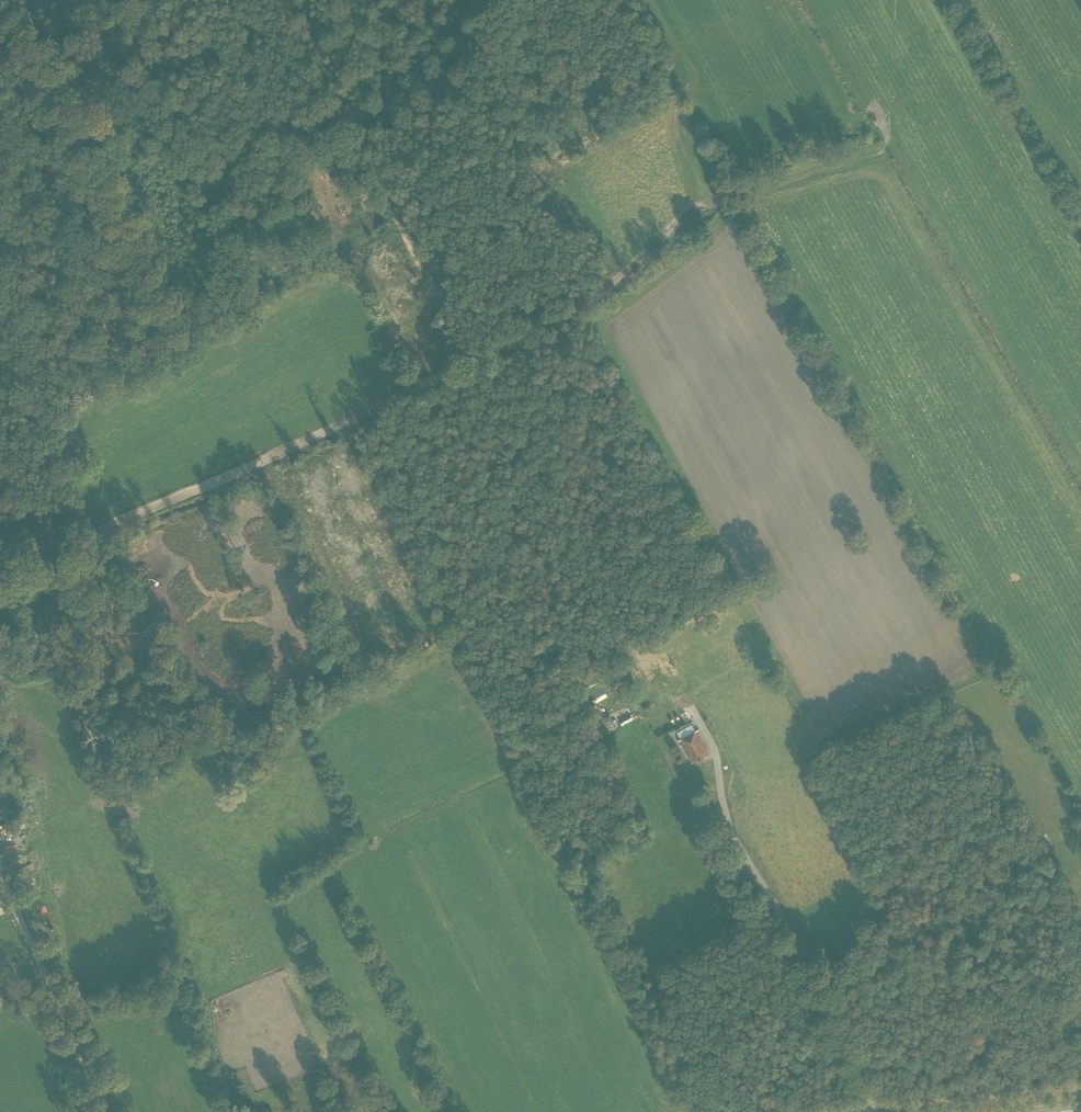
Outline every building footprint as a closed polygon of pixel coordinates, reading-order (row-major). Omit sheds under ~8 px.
[(654,646),(639,654),(646,668),(661,660),(654,646)] [(688,727),(695,723),(688,710),(681,714),(688,727)] [(692,762),(711,754),(698,730),(679,740),(688,757),(689,756),(692,762)]
